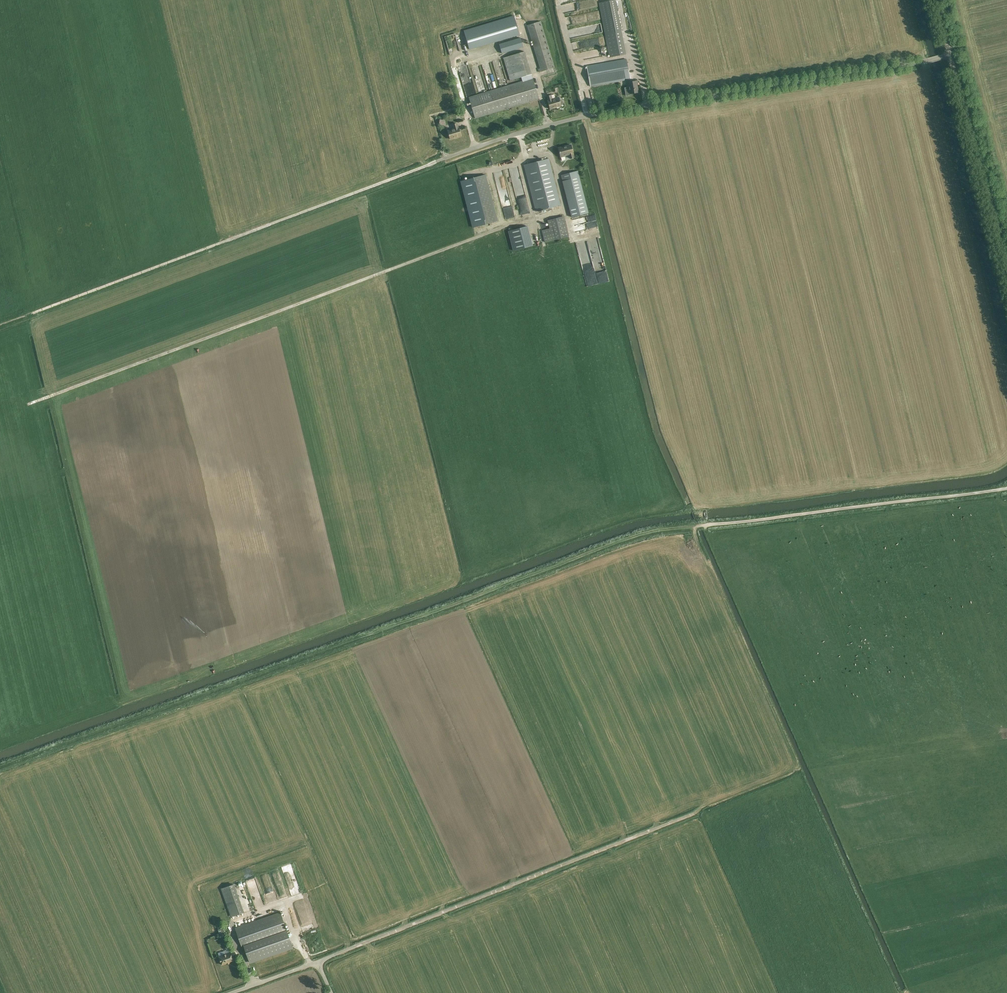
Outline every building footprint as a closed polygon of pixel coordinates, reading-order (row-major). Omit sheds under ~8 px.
[(598,3),(610,58),(625,54),(614,0),(612,0),(598,3)] [(520,35),(514,15),(463,30),(469,50),(520,35)] [(540,21),(527,26),(540,68),(538,68),(539,72),(555,67),(540,21)] [(583,41),(584,49),(605,45),(604,37),(583,41)] [(500,45),(502,53),(523,47),(521,39),(500,45)] [(469,97),(475,118),(539,99),(524,51),(503,57),(510,81),(521,77),(523,81),(469,97)] [(630,79),(626,59),(587,66),(590,86),(625,80),(630,79)] [(458,68),(465,84),(472,81),(466,65),(458,68)] [(626,82),(627,82),(628,88),(629,88),(630,94),(638,92),(637,86),(638,86),(637,80),(630,82),(630,79),(625,80),(626,82)] [(560,100),(559,100),(559,98),(555,99),(554,94),(551,95),(547,96),(548,101),(550,109),(561,106),(561,105),(562,104),(563,103),(562,101),(561,100),(560,100)] [(458,128),(457,124),(453,125),(454,129),(448,131),(450,139),(461,136),(459,128),(458,128)] [(571,145),(558,148),(560,153),(560,156),(561,156),(562,160),(566,160),(564,155),(569,154),(570,158),(574,158),(572,150),(571,145)] [(560,205),(549,159),(524,165),(536,211),(560,205)] [(514,187),(523,185),(520,171),(511,173),(514,187)] [(589,213),(578,171),(561,175),(572,218),(589,213)] [(485,175),(461,181),(473,227),(497,221),(485,175)] [(529,207),(527,197),(519,199),(522,213),(527,212),(526,208),(529,207)] [(506,219),(515,216),(512,206),(503,209),(506,219)] [(577,231),(599,226),(596,214),(574,219),(577,231)] [(568,236),(563,216),(548,220),(550,228),(542,230),(545,242),(568,236)] [(514,250),(535,246),(531,226),(509,230),(514,250)] [(590,245),(578,248),(587,286),(609,281),(606,268),(595,270),(590,245)] [(283,866),(287,883),(294,882),(294,883),(297,882),(293,864),(283,866)] [(243,913),(238,899),(227,904),(231,917),(243,913)] [(293,948),(280,912),(235,928),(242,948),(245,947),(250,963),(293,948)] [(224,951),(218,953),(219,956),(222,965),(234,960),(231,952),(225,954),(224,951)]
